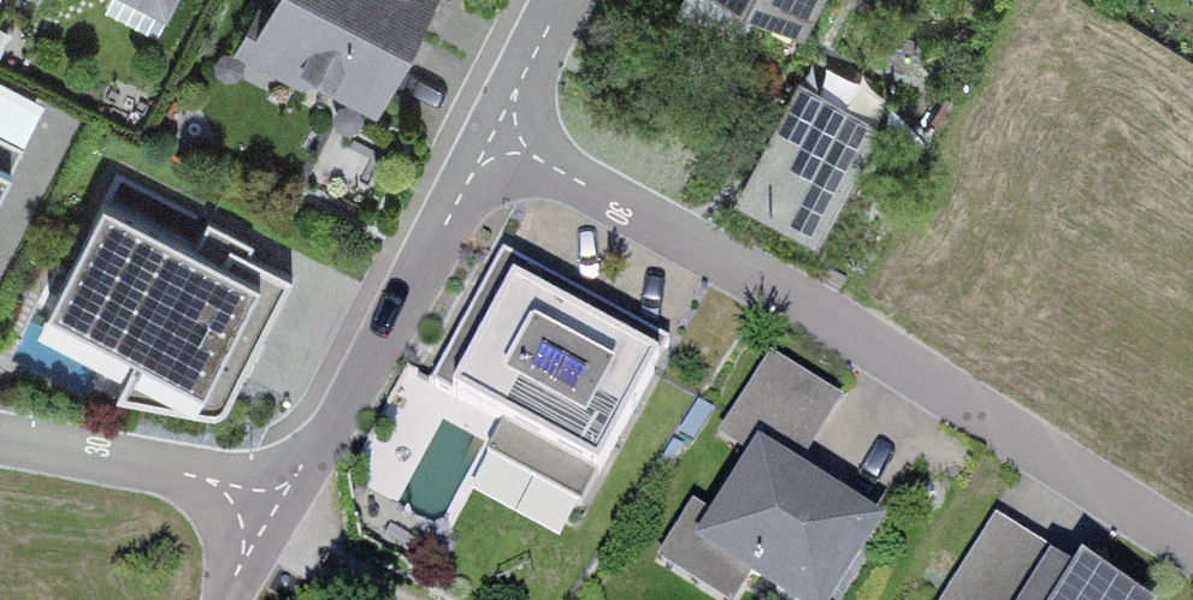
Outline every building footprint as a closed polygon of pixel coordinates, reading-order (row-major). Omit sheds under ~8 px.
[(423,0),(265,0),(234,63),(361,125),(423,0)] [(791,56),(824,0),(694,0),(791,56)] [(735,204),(816,244),(881,116),(800,75),(735,204)] [(0,146),(0,170),(9,150),(0,146)] [(197,397),(264,261),(112,187),(46,323),(197,397)] [(670,337),(519,257),(447,392),(598,472),(670,337)] [(849,394),(777,348),(738,409),(809,455),(849,394)] [(697,537),(799,599),(837,599),(891,514),(761,434),(697,537)] [(997,518),(942,599),(1026,599),(1056,557),(997,518)] [(1069,558),(1042,599),(1133,599),(1069,558)]
